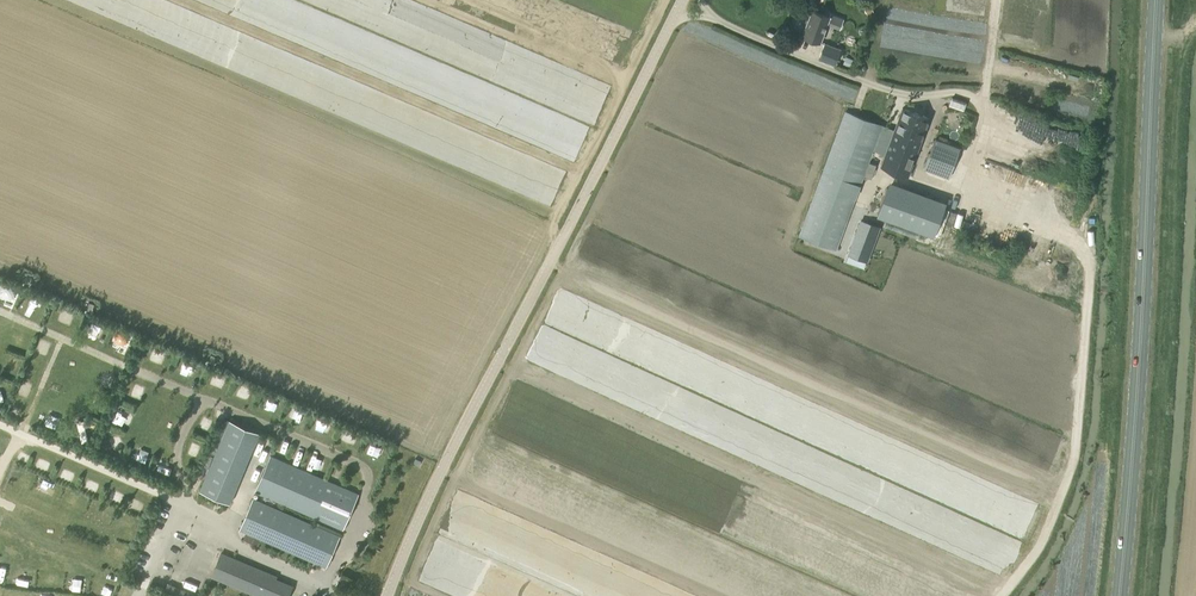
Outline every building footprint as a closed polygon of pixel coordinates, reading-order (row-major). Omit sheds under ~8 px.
[(874,12),(871,5),(865,8),(868,15),(874,12)] [(821,42),(830,16),(812,10),(802,35),(821,42)] [(841,49),(825,43),(822,52),(838,58),(841,49)] [(846,57),(843,64),(853,68),(856,61),(846,57)] [(880,166),(909,176),(930,118),(903,108),(895,130),(845,111),(799,235),(837,249),(873,151),(884,155),(880,166)] [(929,155),(924,168),(949,178),(954,164),(960,148),(935,139),(929,155)] [(889,184),(877,216),(934,237),(945,205),(889,184)] [(862,221),(851,249),(869,256),(879,227),(862,221)] [(3,294),(6,297),(10,298),(13,297),(16,294),(17,291),(17,288),(15,285),(11,283),(7,283),(4,286),(2,290),(3,294)] [(115,343),(119,345),(123,345),(127,343),(128,339),(127,335),(124,332),(121,331),(118,331),(115,333),(114,336),(114,340),(115,343)] [(140,338),(137,345),(139,346),(143,348),(146,340),(142,339),(140,338)] [(152,350),(150,360),(161,363),(163,353),(152,350)] [(187,358),(180,375),(190,379),(197,363),(187,358)] [(83,420),(76,422),(82,443),(89,441),(83,420)] [(63,424),(60,431),(63,432),(65,433),(68,426),(66,425),(63,424)] [(225,430),(222,437),(218,435),(209,457),(205,455),(200,466),(209,469),(200,490),(230,503),(257,437),(255,436),(227,425),(225,430)] [(118,439),(110,442),(112,449),(121,446),(118,439)] [(325,479),(305,470),(300,468),(271,456),(255,491),(343,529),(346,521),(349,515),(358,494),(352,491),(334,483),(325,479)] [(111,498),(122,503),(126,493),(115,488),(111,498)] [(339,536),(253,499),(240,529),(244,531),(248,533),(245,540),(255,544),(258,537),(311,560),(321,564),(326,567),(339,536)] [(257,595),(286,595),(291,584),(220,556),(211,578),(257,595)] [(196,594),(170,583),(172,579),(169,578),(163,592),(174,595),(196,595),(196,594)] [(340,582),(336,591),(343,594),(349,582),(342,578),(340,582)]
